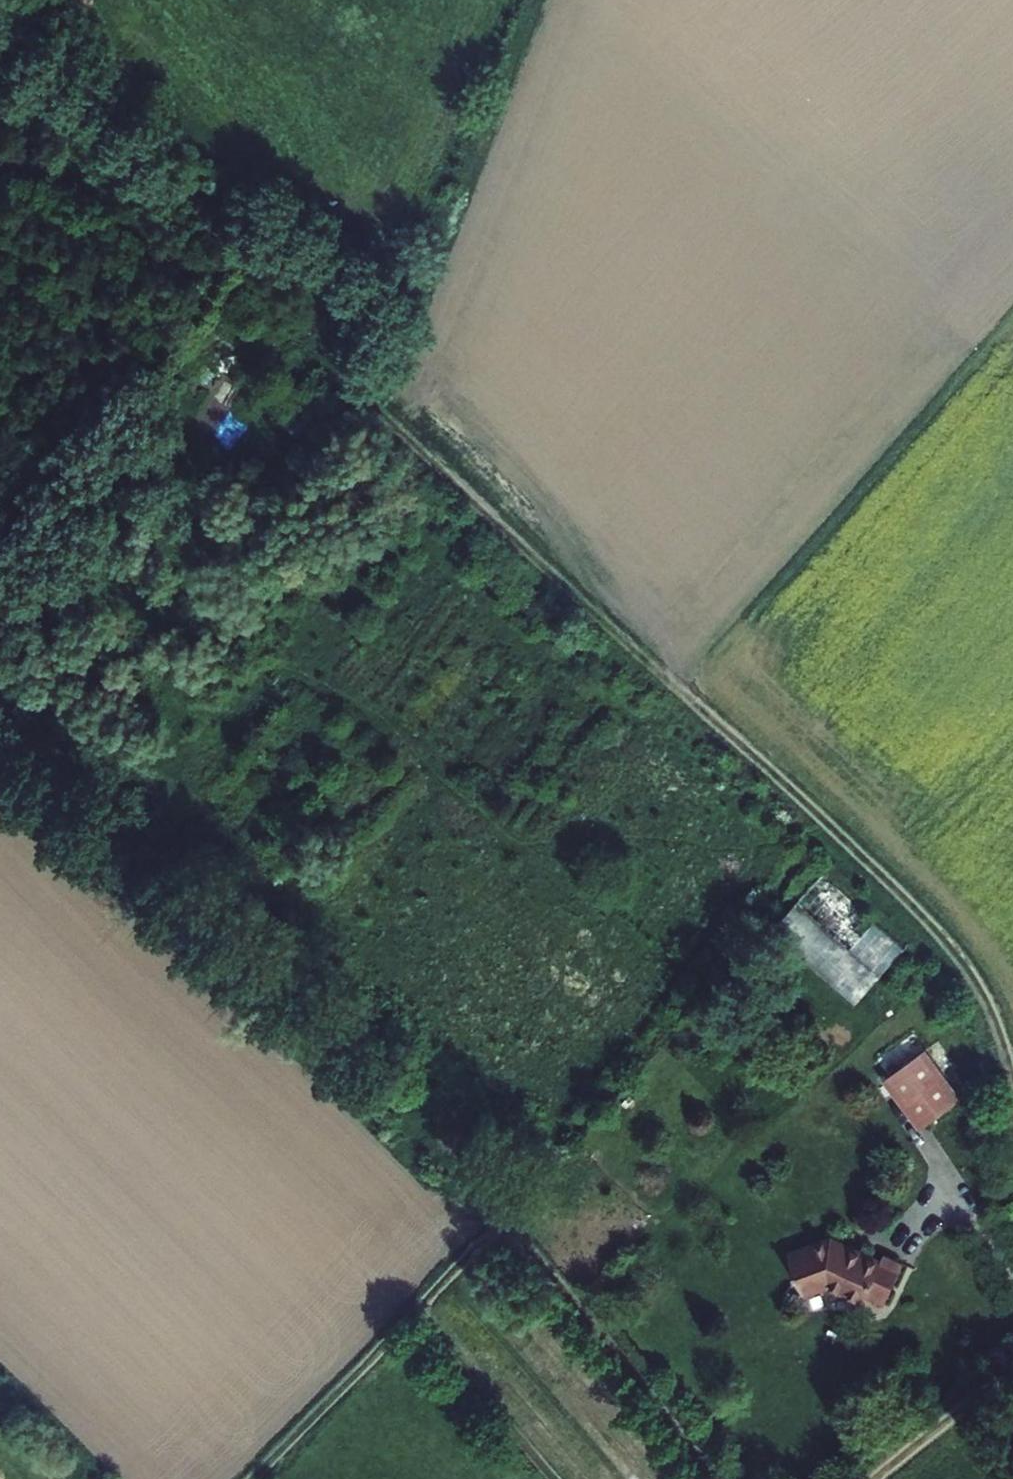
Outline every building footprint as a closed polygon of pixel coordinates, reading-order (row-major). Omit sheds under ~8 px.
[(811,943),(819,962),(841,954),(832,934),(811,943)] [(883,1070),(921,1119),(957,1091),(920,1043),(883,1070)] [(878,1075),(916,1124),(921,1119),(883,1070),(878,1075)] [(885,1299),(903,1259),(883,1250),(881,1256),(831,1233),(789,1248),(804,1291),(829,1282),(864,1298),(867,1291),(885,1299)]
